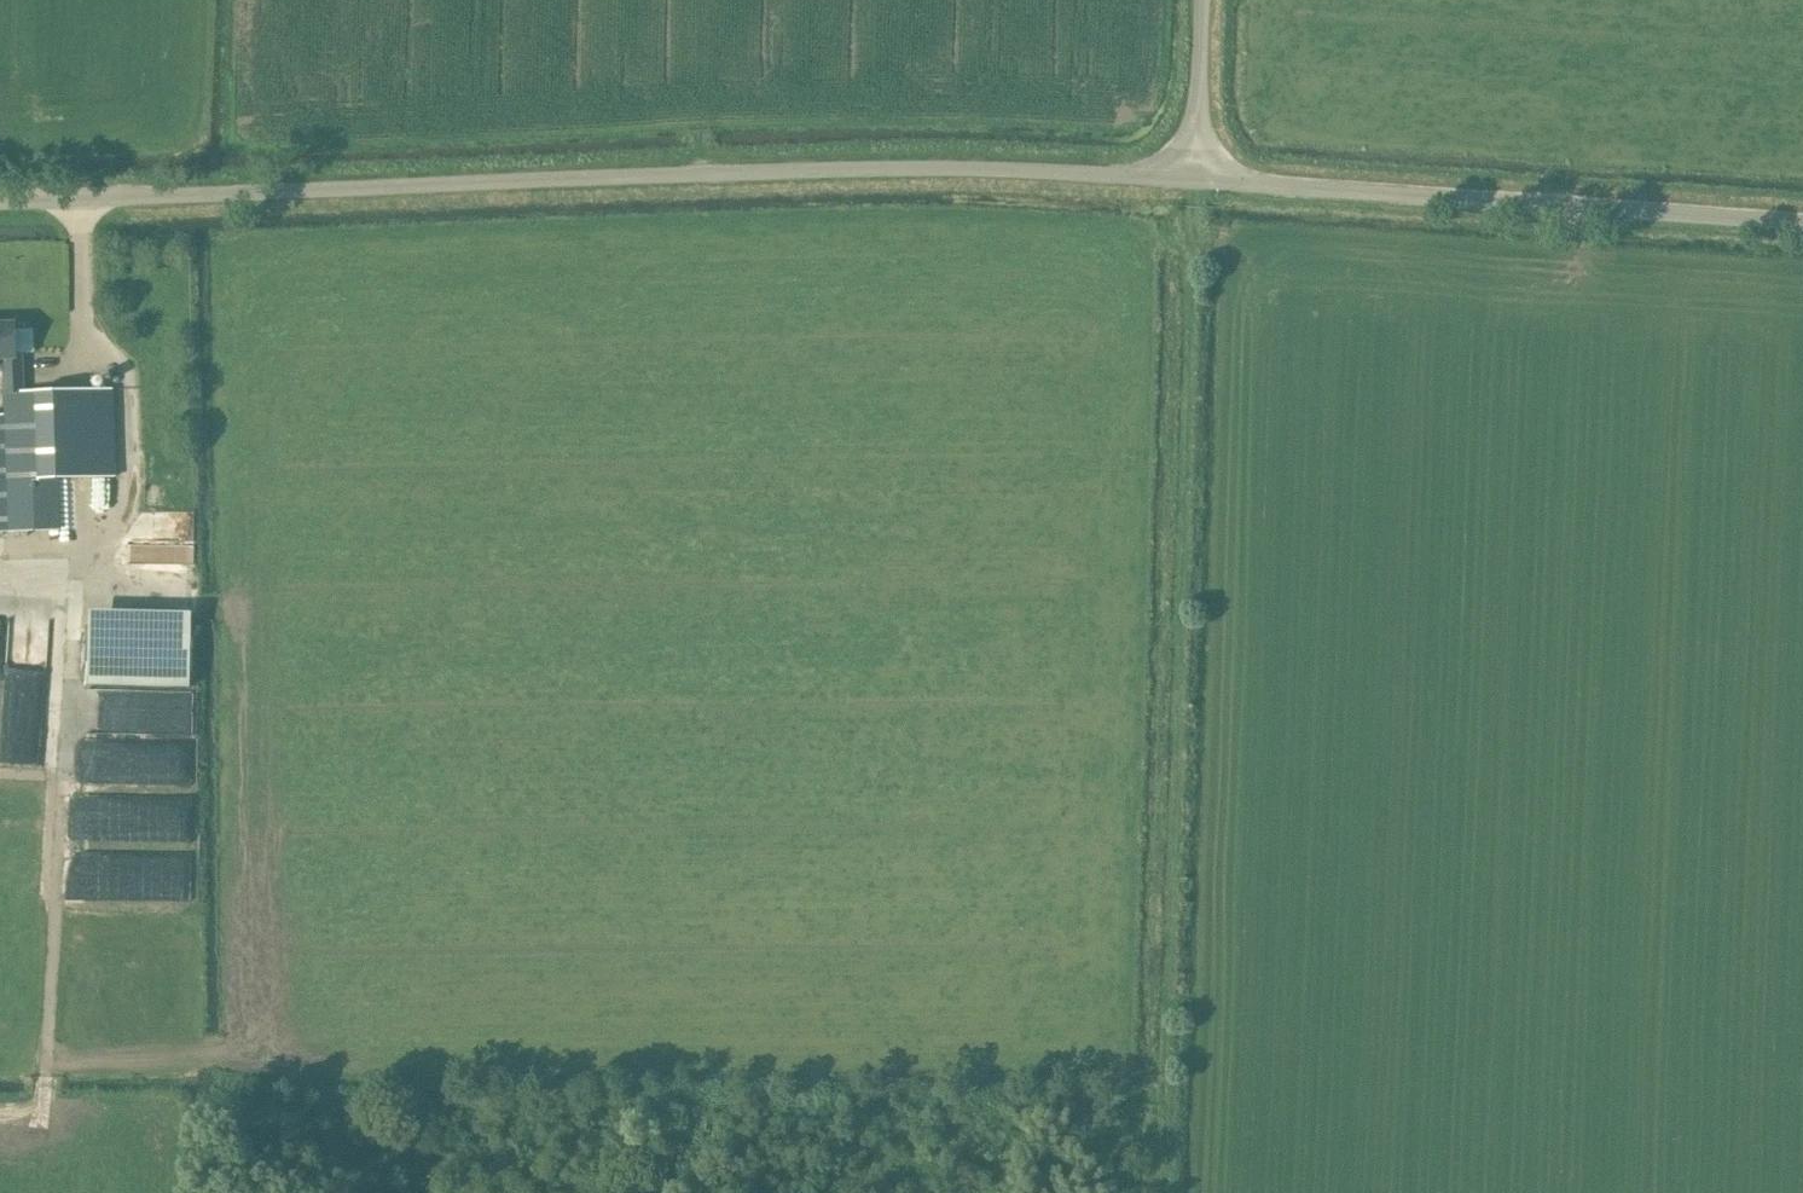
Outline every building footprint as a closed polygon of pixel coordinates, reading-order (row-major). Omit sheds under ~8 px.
[(1,357),(4,414),(0,414),(0,531),(61,530),(59,479),(116,477),(113,387),(36,390),(35,388),(24,389),(23,352),(15,352),(14,325),(0,325),(0,357),(1,357)] [(32,761),(39,611),(8,610),(1,760),(32,761)] [(191,612),(87,610),(85,684),(189,687),(191,612)]
